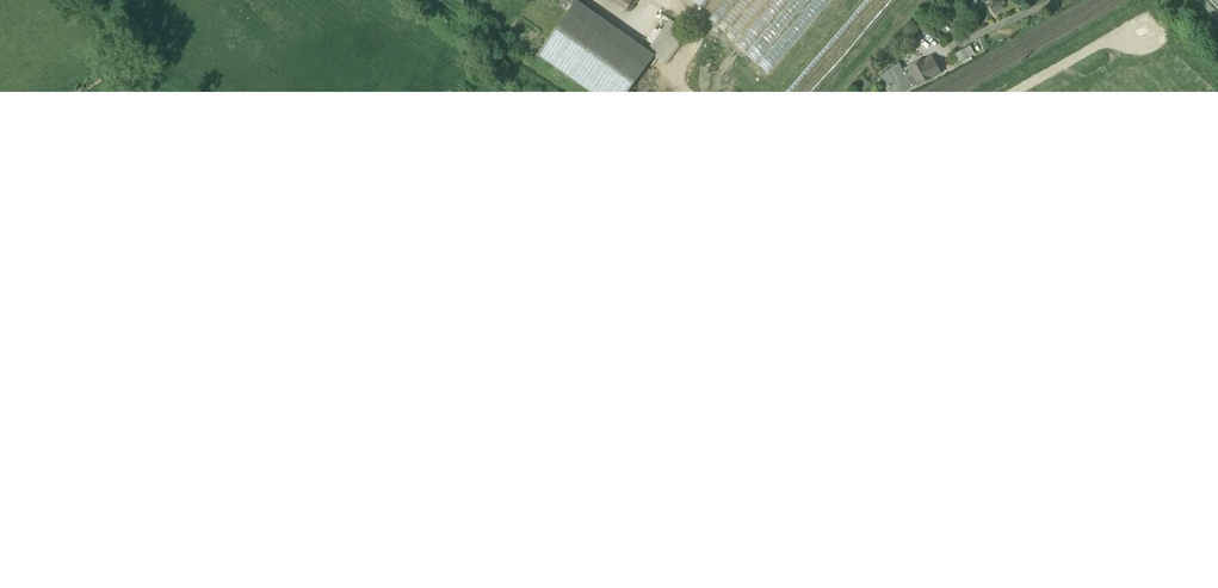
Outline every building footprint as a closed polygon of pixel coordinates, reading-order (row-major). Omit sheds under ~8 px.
[(628,9),(634,0),(612,0),(628,9)] [(738,44),(746,51),(745,52),(756,62),(808,0),(775,0),(738,44)] [(832,0),(815,0),(759,65),(768,73),(832,0)] [(568,13),(646,68),(654,56),(577,1),(568,13)] [(1003,8),(998,1),(990,7),(995,14),(1003,8)] [(538,56),(616,110),(646,68),(568,13),(546,44),(538,56)] [(649,51),(668,64),(689,33),(671,20),(662,33),(653,45),(649,51)] [(653,45),(662,33),(655,28),(646,41),(653,45)] [(970,46),(963,50),(968,57),(974,54),(970,46)] [(963,50),(954,55),(958,62),(968,57),(963,50)] [(913,87),(939,73),(931,58),(905,73),(913,87)] [(895,97),(913,87),(905,73),(900,63),(881,75),(886,84),(888,83),(895,97)]
